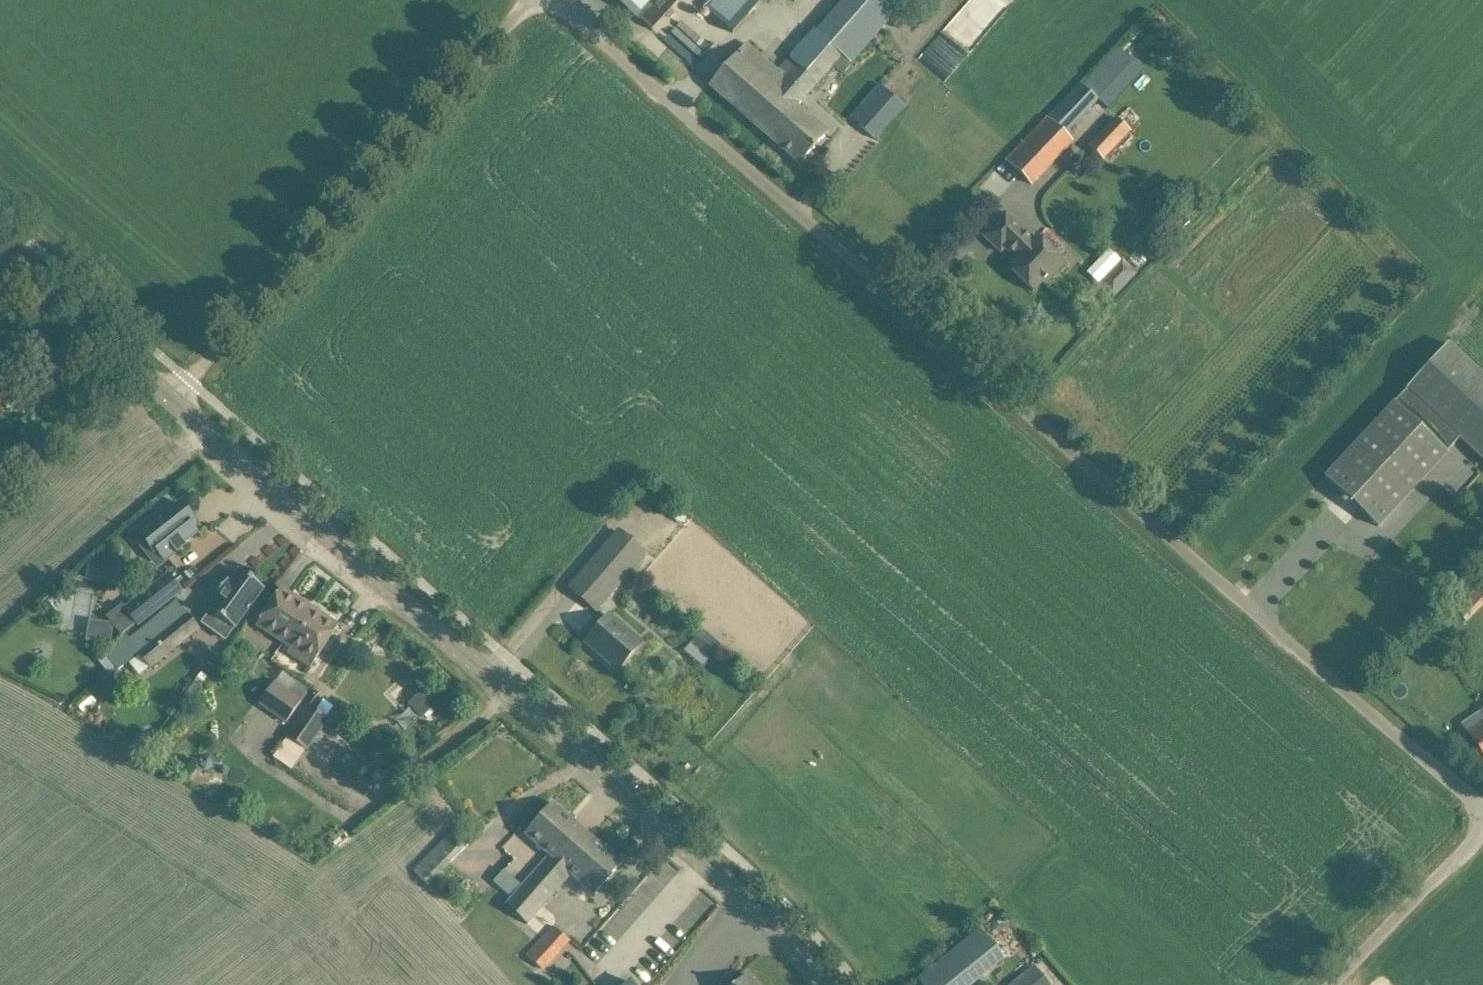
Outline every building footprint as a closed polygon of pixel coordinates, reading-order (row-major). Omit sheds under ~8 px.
[(660,0),(619,0),(641,20),(660,0)] [(703,7),(733,33),(763,0),(709,0),(703,7)] [(778,71),(746,43),(710,86),(800,165),(828,133),(798,107),(834,66),(843,73),(852,63),(814,29),(778,71)] [(1030,181),(1071,140),(1067,135),(1076,125),(1101,99),(1084,83),(1050,119),(1047,117),(1046,119),(1007,158),(1030,181)] [(876,140),(904,107),(882,89),(854,122),(876,140)] [(1104,161),(1131,132),(1117,118),(1089,147),(1104,161)] [(1035,240),(1006,213),(984,236),(1001,253),(1005,248),(1017,259),(1008,268),(1033,292),(1050,274),(1053,277),(1066,264),(1038,237),(1035,240)] [(1100,284),(1116,298),(1139,270),(1123,256),(1100,284)] [(1449,344),(1325,478),(1378,527),(1459,440),(1482,462),(1482,376),(1449,344)] [(10,402),(0,394),(0,414),(10,402)] [(196,531),(190,523),(194,520),(181,504),(163,518),(160,514),(135,533),(152,554),(156,550),(166,561),(185,546),(186,548),(187,547),(183,541),(196,531)] [(596,610),(609,595),(644,555),(618,533),(570,588),(596,610)] [(112,584),(115,565),(89,561),(86,579),(112,584)] [(265,589),(240,571),(239,572),(240,572),(231,585),(228,582),(217,596),(221,598),(212,611),(211,610),(211,611),(236,630),(236,628),(264,590),(265,589)] [(138,626),(182,591),(169,574),(126,609),(123,604),(107,617),(121,636),(137,624),(138,626)] [(310,614),(313,609),(281,588),(257,626),(283,643),(293,627),(301,633),(306,626),(302,623),(309,613),(310,614)] [(1482,607),(1482,597),(1475,590),(1455,612),(1467,623),(1482,607)] [(339,625),(313,609),(310,614),(309,613),(302,623),(306,626),(301,633),(293,627),(283,643),(291,648),(288,653),(311,668),(339,625)] [(150,669),(168,655),(199,630),(187,614),(138,654),(150,669)] [(636,650),(604,622),(586,642),(588,643),(590,640),(607,655),(605,658),(618,670),(636,650)] [(709,658),(719,647),(721,645),(704,629),(701,631),(692,643),(709,658)] [(286,724),(301,700),(276,683),(260,707),(286,724)] [(426,688),(411,702),(423,715),(439,701),(426,688)] [(292,770),(327,719),(309,706),(287,737),(288,738),(274,758),(292,770)] [(1469,734),(1482,754),(1482,725),(1469,734)] [(143,746),(140,750),(147,756),(152,749),(148,745),(143,746)] [(573,862),(593,838),(553,803),(525,835),(549,856),(541,865),(553,875),(568,858),(573,862)] [(428,884),(471,842),(457,828),(415,870),(428,884)] [(553,875),(541,865),(506,905),(528,924),(572,875),(595,895),(622,864),(593,838),(573,862),(568,858),(553,875)] [(618,907),(591,941),(602,955),(611,949),(623,933),(642,918),(647,913),(643,916),(645,913),(674,891),(675,892),(688,881),(683,874),(669,863),(638,886),(629,898),(618,907)] [(553,926),(526,955),(543,971),(570,941),(553,926)] [(980,980),(1005,959),(980,930),(955,950),(980,980)] [(980,980),(955,950),(918,981),(921,984),(974,984),(980,980)] [(1010,984),(1049,984),(1034,966),(1010,984)] [(747,975),(735,984),(756,984),(747,975)]
